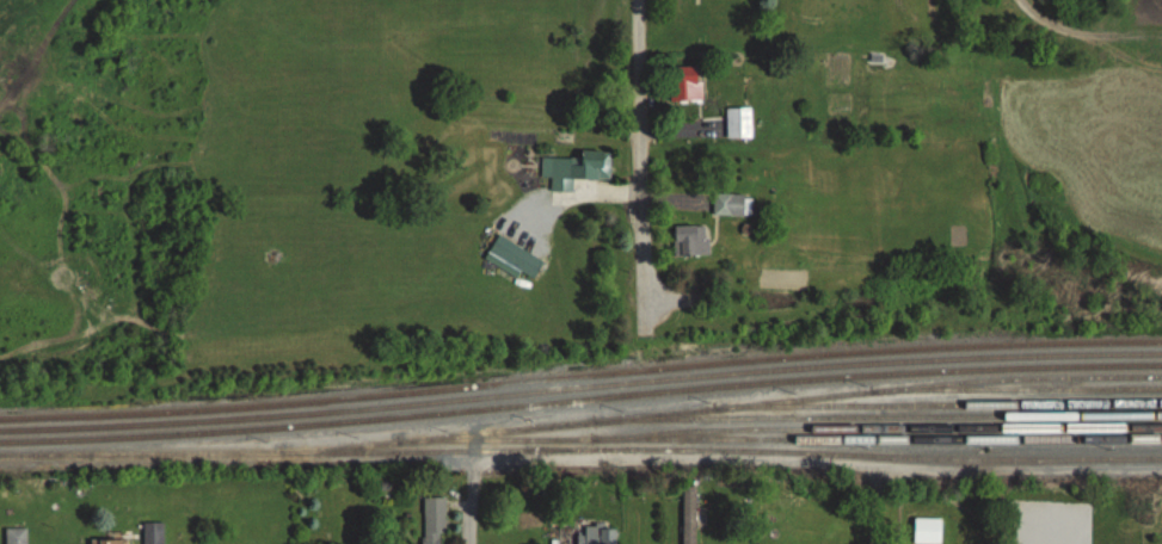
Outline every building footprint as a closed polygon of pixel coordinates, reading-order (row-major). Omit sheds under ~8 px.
[(670,102),(696,102),(696,67),(670,67),(670,102)] [(726,108),(726,138),(752,138),(751,108),(726,108)] [(580,159),(542,158),(542,179),(551,179),(551,192),(573,192),(573,179),(610,180),(610,152),(580,152),(580,159)] [(750,195),(713,195),(713,216),(750,216),(750,195)] [(708,256),(708,227),(675,227),(675,256),(708,256)] [(489,251),(533,280),(543,264),(500,235),(489,251)] [(423,499),(423,543),(445,543),(445,499),(423,499)] [(163,524),(144,524),(144,543),(163,543),(163,524)] [(558,527),(558,543),(601,543),(601,527),(558,527)] [(6,529),(6,543),(27,543),(27,529),(6,529)]
